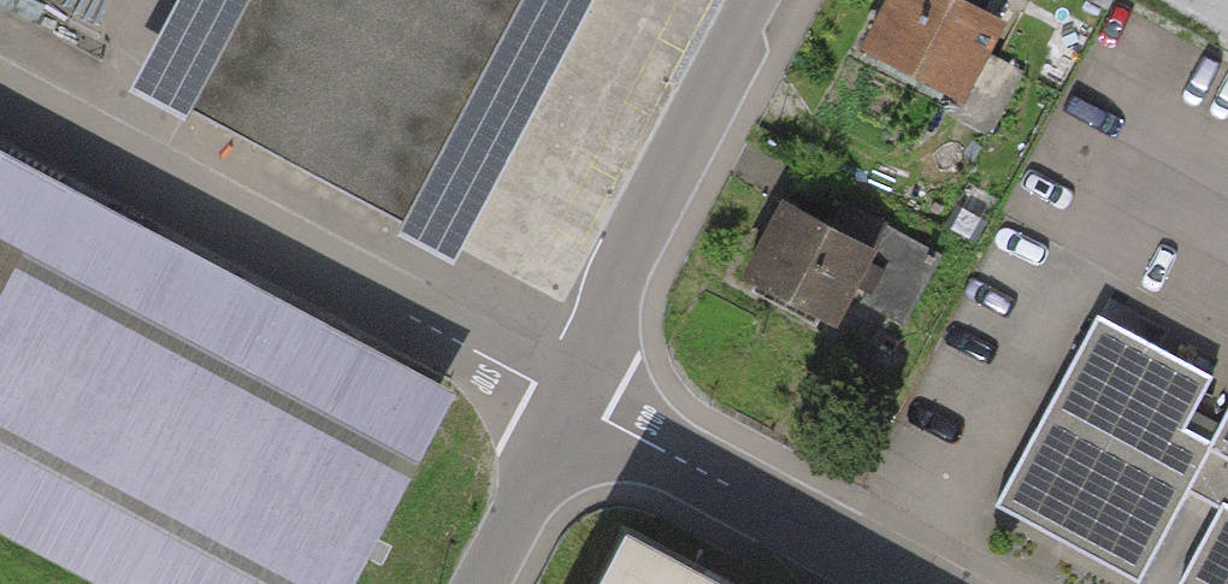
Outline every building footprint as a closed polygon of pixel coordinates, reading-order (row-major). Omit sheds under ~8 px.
[(189,101),(403,214),(517,0),(243,0),(189,101)] [(1007,33),(942,0),(891,0),(860,60),(963,113),(957,125),(992,143),(1027,76),(994,59),(1007,33)] [(0,140),(0,521),(118,583),(349,583),(456,382),(0,140)] [(887,232),(872,261),(783,214),(741,294),(839,346),(860,305),(904,328),(940,260),(887,232)] [(1170,583),(1227,583),(1227,380),(1092,309),(986,510),(1127,583),(1147,583),(1152,575),(1170,583)] [(673,560),(617,529),(588,583),(719,583),(673,560)]
